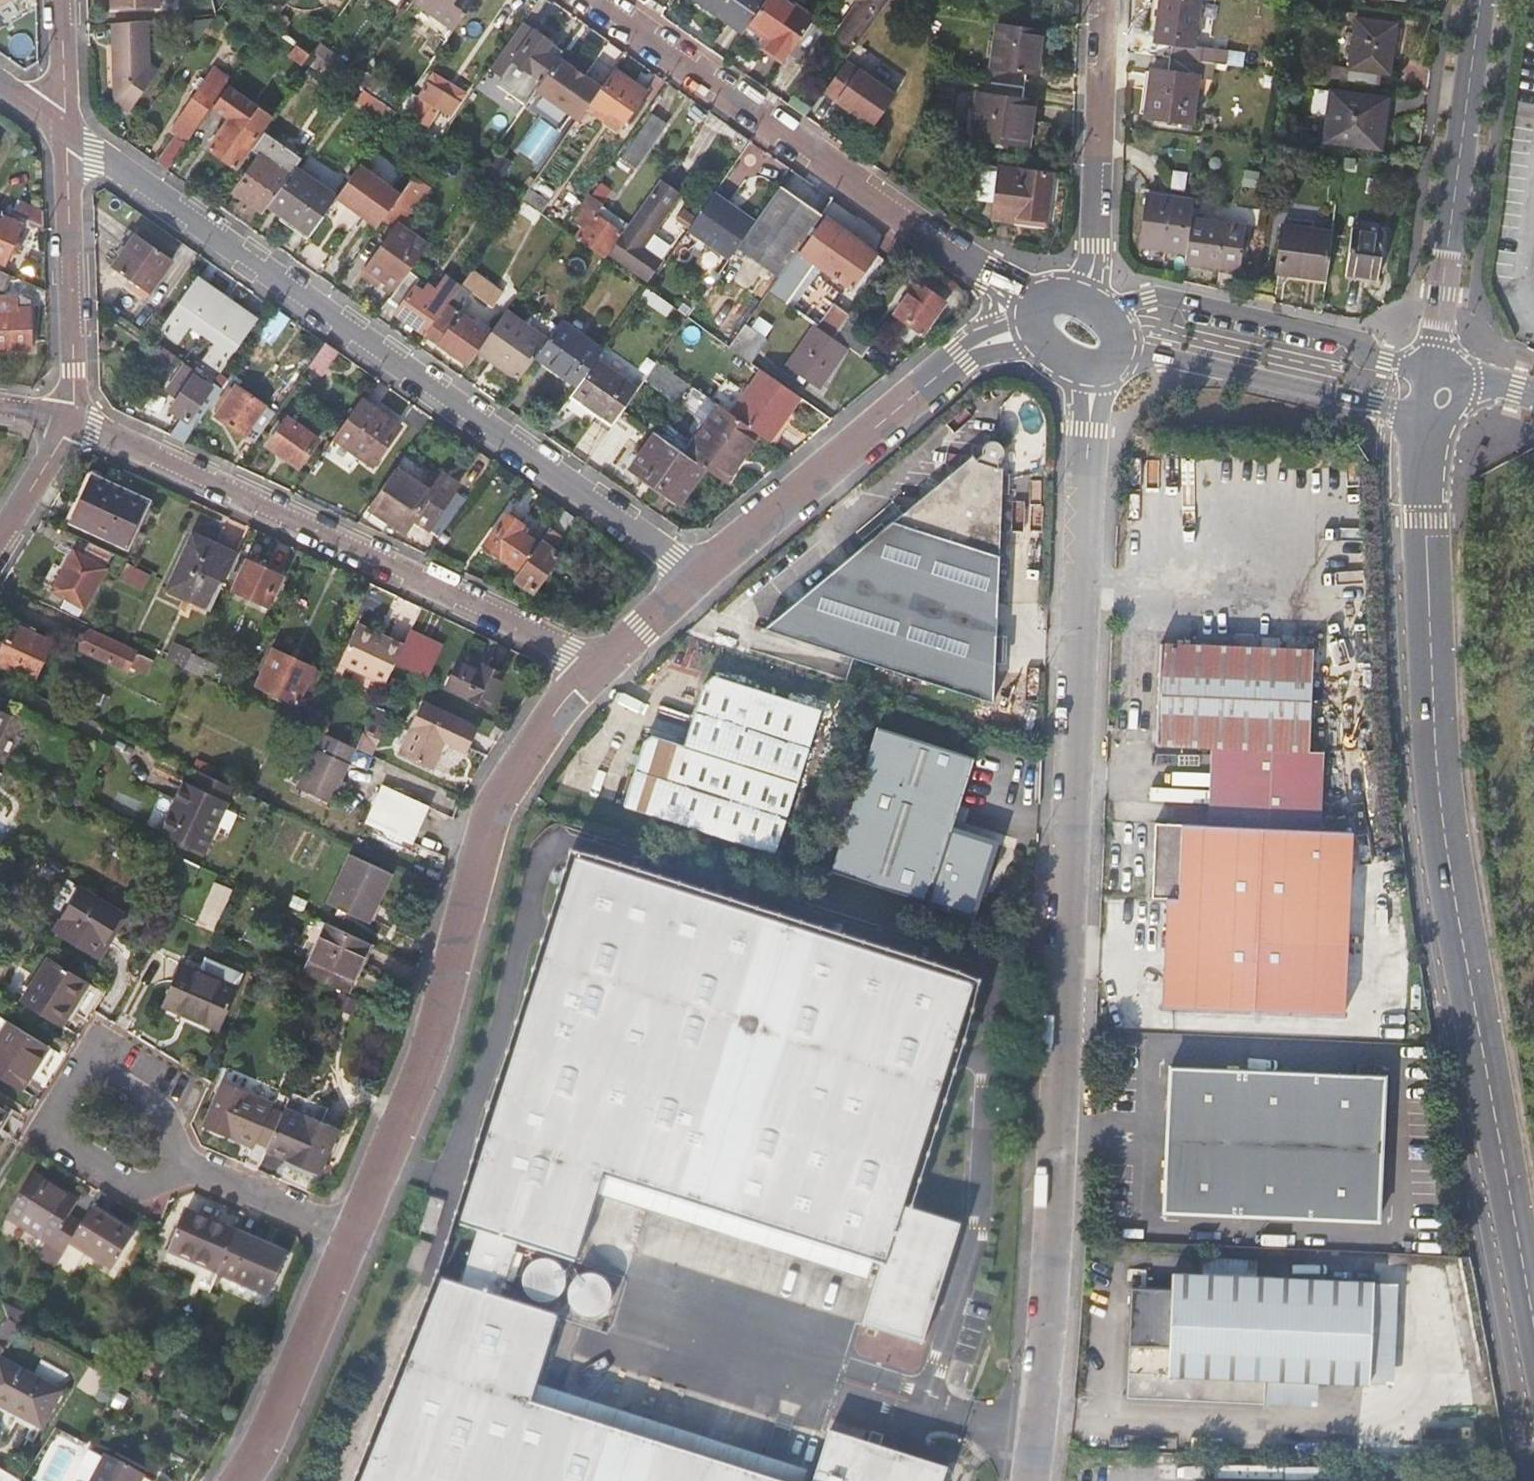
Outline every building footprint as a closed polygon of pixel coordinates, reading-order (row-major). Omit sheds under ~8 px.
[(414,0),(456,30),(477,0),(414,0)] [(752,23),(768,0),(701,0),(746,31),(752,23)] [(786,60),(789,56),(807,29),(813,21),(784,0),(768,0),(752,23),(773,39),(767,47),(786,60)] [(888,0),(861,0),(838,33),(856,46),(888,0)] [(1166,56),(1192,59),(1219,63),(1221,47),(1188,43),(1193,0),(1156,0),(1151,38),(1168,40),(1166,56)] [(272,24),(283,32),(289,23),(278,15),(272,24)] [(1349,15),(1341,78),(1371,82),(1373,67),(1384,68),(1390,20),(1349,15)] [(151,64),(149,22),(114,25),(116,101),(130,112),(159,70),(151,64)] [(563,51),(523,22),(498,57),(509,65),(512,60),(542,81),(559,57),(563,51)] [(989,82),(1026,86),(1028,71),(1039,72),(1045,31),(997,25),(989,82)] [(807,29),(789,56),(802,66),(820,39),(807,29)] [(302,65),(310,54),(291,41),(287,47),(293,51),(290,56),(302,65)] [(1192,59),(1166,56),(1165,71),(1147,70),(1141,116),(1184,121),(1192,59)] [(574,68),(559,57),(542,81),(536,89),(579,119),(587,107),(601,87),(573,69),(574,68)] [(847,60),(823,93),(873,128),(896,95),(847,60)] [(607,85),(604,83),(601,87),(587,107),(618,129),(646,91),(617,70),(607,85)] [(422,128),(436,108),(449,117),(465,95),(434,74),(407,118),(422,128)] [(159,161),(170,169),(189,143),(184,139),(219,90),(204,79),(168,130),(177,137),(159,161)] [(1025,98),(1026,86),(989,82),(985,81),(984,92),(978,91),(971,137),(1030,145),(1037,99),(1025,98)] [(1373,127),(1377,95),(1307,86),(1304,112),(1321,114),(1318,138),(1374,145),(1377,127),(1373,127)] [(620,157),(635,167),(666,122),(651,112),(620,157)] [(256,139),(230,120),(209,149),(235,167),(256,139)] [(265,214),(269,208),(291,177),(261,156),(235,193),(265,214)] [(1009,224),(1045,229),(1053,175),(980,165),(977,193),(984,194),(983,201),(995,202),(993,218),(1010,221),(1009,224)] [(394,205),(400,196),(359,168),(338,198),(378,227),(384,219),(394,205)] [(269,208),(311,237),(337,199),(296,170),(291,177),(269,208)] [(487,196),(496,183),(485,175),(475,187),(487,196)] [(400,196),(394,205),(404,212),(408,214),(426,189),(412,180),(400,196)] [(678,193),(660,180),(611,251),(648,278),(660,261),(640,247),(678,193)] [(753,222),(737,245),(778,275),(795,251),(822,213),(780,183),(753,222)] [(586,203),(622,229),(628,220),(592,194),(586,203)] [(688,227),(729,257),(737,245),(753,222),(712,194),(688,227)] [(1183,251),(1187,218),(1189,199),(1144,195),(1136,246),(1183,251)] [(16,212),(42,224),(42,209),(22,200),(16,212)] [(586,223),(576,237),(603,256),(622,229),(586,203),(577,217),(586,223)] [(395,226),(404,212),(394,205),(384,219),(395,226)] [(20,223),(1,215),(0,216),(0,263),(3,264),(20,223)] [(1183,251),(1181,261),(1235,268),(1241,224),(1187,218),(1183,251)] [(795,251),(778,275),(767,292),(784,303),(813,262),(849,287),(873,254),(825,219),(800,254),(795,251)] [(1274,270),(1323,277),(1329,229),(1279,223),(1274,270)] [(361,276),(391,296),(409,271),(425,247),(395,226),(361,276)] [(1344,271),(1375,275),(1381,230),(1350,226),(1344,271)] [(111,269),(147,295),(170,262),(135,236),(111,269)] [(396,313),(427,334),(460,287),(446,277),(436,290),(429,285),(423,293),(414,286),(420,278),(409,271),(391,296),(389,299),(400,307),(396,313)] [(742,285),(724,272),(714,285),(732,299),(742,285)] [(460,287),(427,334),(467,363),(486,336),(457,315),(470,294),(500,314),(509,302),(469,274),(460,287)] [(423,293),(429,285),(420,278),(414,286),(423,293)] [(209,359),(222,369),(256,321),(199,282),(166,329),(179,338),(190,321),(220,343),(209,359)] [(893,315),(921,335),(944,302),(916,283),(909,293),(907,292),(897,306),(899,307),(893,315)] [(666,313),(672,305),(646,287),(641,295),(666,313)] [(29,350),(30,300),(14,296),(0,295),(0,348),(29,350)] [(844,319),(847,314),(830,303),(814,325),(831,337),(844,319)] [(477,352),(519,382),(537,357),(548,341),(506,311),(477,352)] [(845,346),(862,358),(874,340),(844,319),(831,337),(845,346)] [(577,386),(593,363),(603,349),(562,321),(548,341),(537,357),(577,386)] [(745,323),(729,346),(750,361),(767,339),(745,323)] [(831,337),(814,325),(787,363),(818,385),(845,346),(831,337)] [(177,357),(157,343),(150,353),(170,366),(177,357)] [(321,375),(338,352),(326,344),(309,368),(321,375)] [(647,377),(675,397),(687,381),(659,361),(647,377)] [(571,395),(612,426),(624,409),(635,393),(593,363),(577,386),(571,395)] [(758,432),(764,436),(769,440),(800,396),(761,369),(730,412),(758,432)] [(185,442),(223,389),(204,376),(200,373),(199,375),(214,385),(211,389),(196,377),(172,410),(184,418),(171,436),(185,442)] [(255,444),(275,415),(240,389),(219,418),(255,444)] [(400,426),(361,401),(334,439),(373,465),(400,426)] [(705,468),(724,481),(758,432),(730,412),(722,407),(688,456),(705,468)] [(298,471),(318,444),(288,422),(268,449),(298,471)] [(724,481),(729,485),(764,436),(758,432),(724,481)] [(680,502),(705,468),(688,456),(656,433),(632,466),(680,502)] [(764,633),(808,647),(834,656),(995,706),(1005,471),(999,471),(999,464),(1004,460),(1005,454),(1002,447),(993,444),(987,446),(984,452),(984,454),(976,461),(972,457),(900,519),(842,568),(764,633)] [(431,492),(397,468),(374,501),(379,504),(368,520),(380,528),(387,519),(406,531),(415,518),(429,528),(460,485),(443,474),(431,492)] [(130,547),(150,504),(96,480),(76,522),(130,547)] [(565,541),(578,521),(562,510),(538,544),(519,572),(514,579),(533,591),(556,558),(550,553),(561,538),(565,541)] [(482,545),(519,572),(538,544),(518,529),(521,524),(505,513),(482,545)] [(212,611),(237,556),(195,536),(169,592),(212,611)] [(108,570),(116,555),(93,545),(86,558),(108,570)] [(67,599),(85,610),(108,573),(77,555),(55,593),(67,599)] [(234,590),(269,606),(283,575),(247,560),(234,590)] [(145,591),(151,578),(129,568),(123,581),(145,591)] [(79,619),(85,610),(67,599),(61,609),(79,619)] [(339,664),(385,686),(390,675),(395,664),(402,648),(386,640),(384,643),(356,629),(339,664)] [(0,657),(0,670),(34,685),(51,647),(13,630),(0,657)] [(442,646),(410,631),(402,648),(395,664),(427,678),(442,646)] [(149,678),(155,666),(90,637),(82,655),(128,676),(130,670),(149,678)] [(1220,747),(1217,823),(1317,828),(1319,750),(1307,750),(1311,648),(1159,643),(1155,744),(1220,747)] [(1316,664),(1330,664),(1331,644),(1317,643),(1316,664)] [(447,688),(488,706),(502,674),(484,666),(491,652),(481,647),(478,656),(464,650),(447,688)] [(308,710),(324,674),(273,649),(256,686),(308,710)] [(170,663),(185,670),(189,661),(174,654),(170,663)] [(775,855),(821,714),(712,680),(701,689),(682,750),(649,739),(641,746),(622,807),(775,855)] [(465,753),(476,730),(423,705),(400,754),(432,769),(444,744),(465,753)] [(8,722),(0,718),(0,739),(8,722)] [(368,723),(356,749),(370,755),(379,735),(372,732),(375,726),(368,723)] [(948,830),(971,760),(877,730),(831,872),(929,904),(928,907),(969,920),(994,844),(948,830)] [(356,749),(324,734),(298,789),(331,804),(356,749)] [(155,838),(198,858),(222,805),(179,785),(155,838)] [(411,842),(425,806),(389,792),(374,828),(411,842)] [(531,810),(543,814),(546,802),(538,800),(531,810)] [(1317,828),(1217,823),(1155,820),(1151,894),(1166,895),(1161,1005),(1343,1014),(1350,830),(1317,828)] [(362,924),(385,873),(347,855),(323,905),(362,924)] [(870,1262),(880,1265),(862,1325),(924,1344),(959,1226),(905,1210),(974,987),(568,861),(454,1224),(471,1231),(453,1286),(433,1280),(355,1480),(775,1480),(524,1401),(530,1383),(552,1317),(495,1298),(512,1244),(569,1261),(588,1199),(595,1177),(870,1262)] [(106,946),(123,918),(83,893),(55,935),(101,963),(110,949),(106,946)] [(342,993),(363,948),(325,930),(305,977),(342,993)] [(157,1007),(213,1031),(238,973),(201,957),(194,972),(177,964),(157,1007)] [(24,1004),(64,1029),(90,988),(50,963),(24,1004)] [(50,1049),(10,1024),(0,1040),(0,1080),(22,1093),(50,1049)] [(1383,1077),(1169,1067),(1163,1210),(1376,1220),(1383,1077)] [(264,1149),(279,1114),(259,1106),(267,1089),(223,1070),(197,1128),(246,1149),(249,1143),(264,1149)] [(332,1131),(281,1109),(279,1114),(264,1149),(262,1152),(281,1161),(281,1164),(313,1178),(332,1131)] [(10,1116),(0,1110),(0,1131),(10,1116)] [(863,1284),(870,1262),(595,1177),(588,1199),(863,1284)] [(6,1220),(62,1257),(68,1248),(76,1236),(63,1227),(68,1219),(76,1206),(33,1178),(6,1220)] [(446,1205),(432,1201),(421,1236),(435,1240),(446,1205)] [(76,1236),(68,1248),(110,1276),(132,1242),(89,1214),(80,1228),(76,1236)] [(162,1255),(213,1276),(230,1235),(179,1214),(162,1255)] [(80,1228),(68,1219),(63,1227),(76,1236),(80,1228)] [(230,1235),(213,1276),(264,1297),(281,1256),(230,1235)] [(1202,1258),(1202,1274),(1247,1276),(1247,1261),(1202,1258)] [(1311,1264),(1311,1280),(1347,1282),(1347,1266),(1311,1264)] [(585,1317),(615,1296),(596,1269),(567,1290),(585,1317)] [(1247,1276),(1202,1274),(1170,1272),(1169,1289),(1130,1287),(1124,1396),(1263,1405),(1265,1377),(1319,1380),(1366,1383),(1371,1283),(1347,1282),(1311,1280),(1247,1276)] [(1395,1284),(1371,1283),(1366,1383),(1389,1384),(1395,1284)] [(0,1332),(0,1349),(2,1350),(13,1326),(8,1324),(0,1332)] [(42,1426),(60,1390),(0,1361),(0,1405),(42,1426)] [(962,1383),(968,1365),(958,1362),(952,1380),(962,1383)] [(1265,1377),(1263,1405),(1318,1408),(1319,1380),(1265,1377)] [(775,1480),(801,1480),(804,1469),(530,1383),(524,1401),(775,1480)] [(116,1390),(109,1405),(122,1411),(129,1397),(116,1390)] [(946,1471),(825,1434),(811,1480),(942,1480),(946,1471)] [(106,1455),(104,1459),(89,1450),(73,1480),(75,1480),(153,1480),(106,1455)] [(13,1474),(0,1467),(0,1480),(9,1480),(13,1474)]
